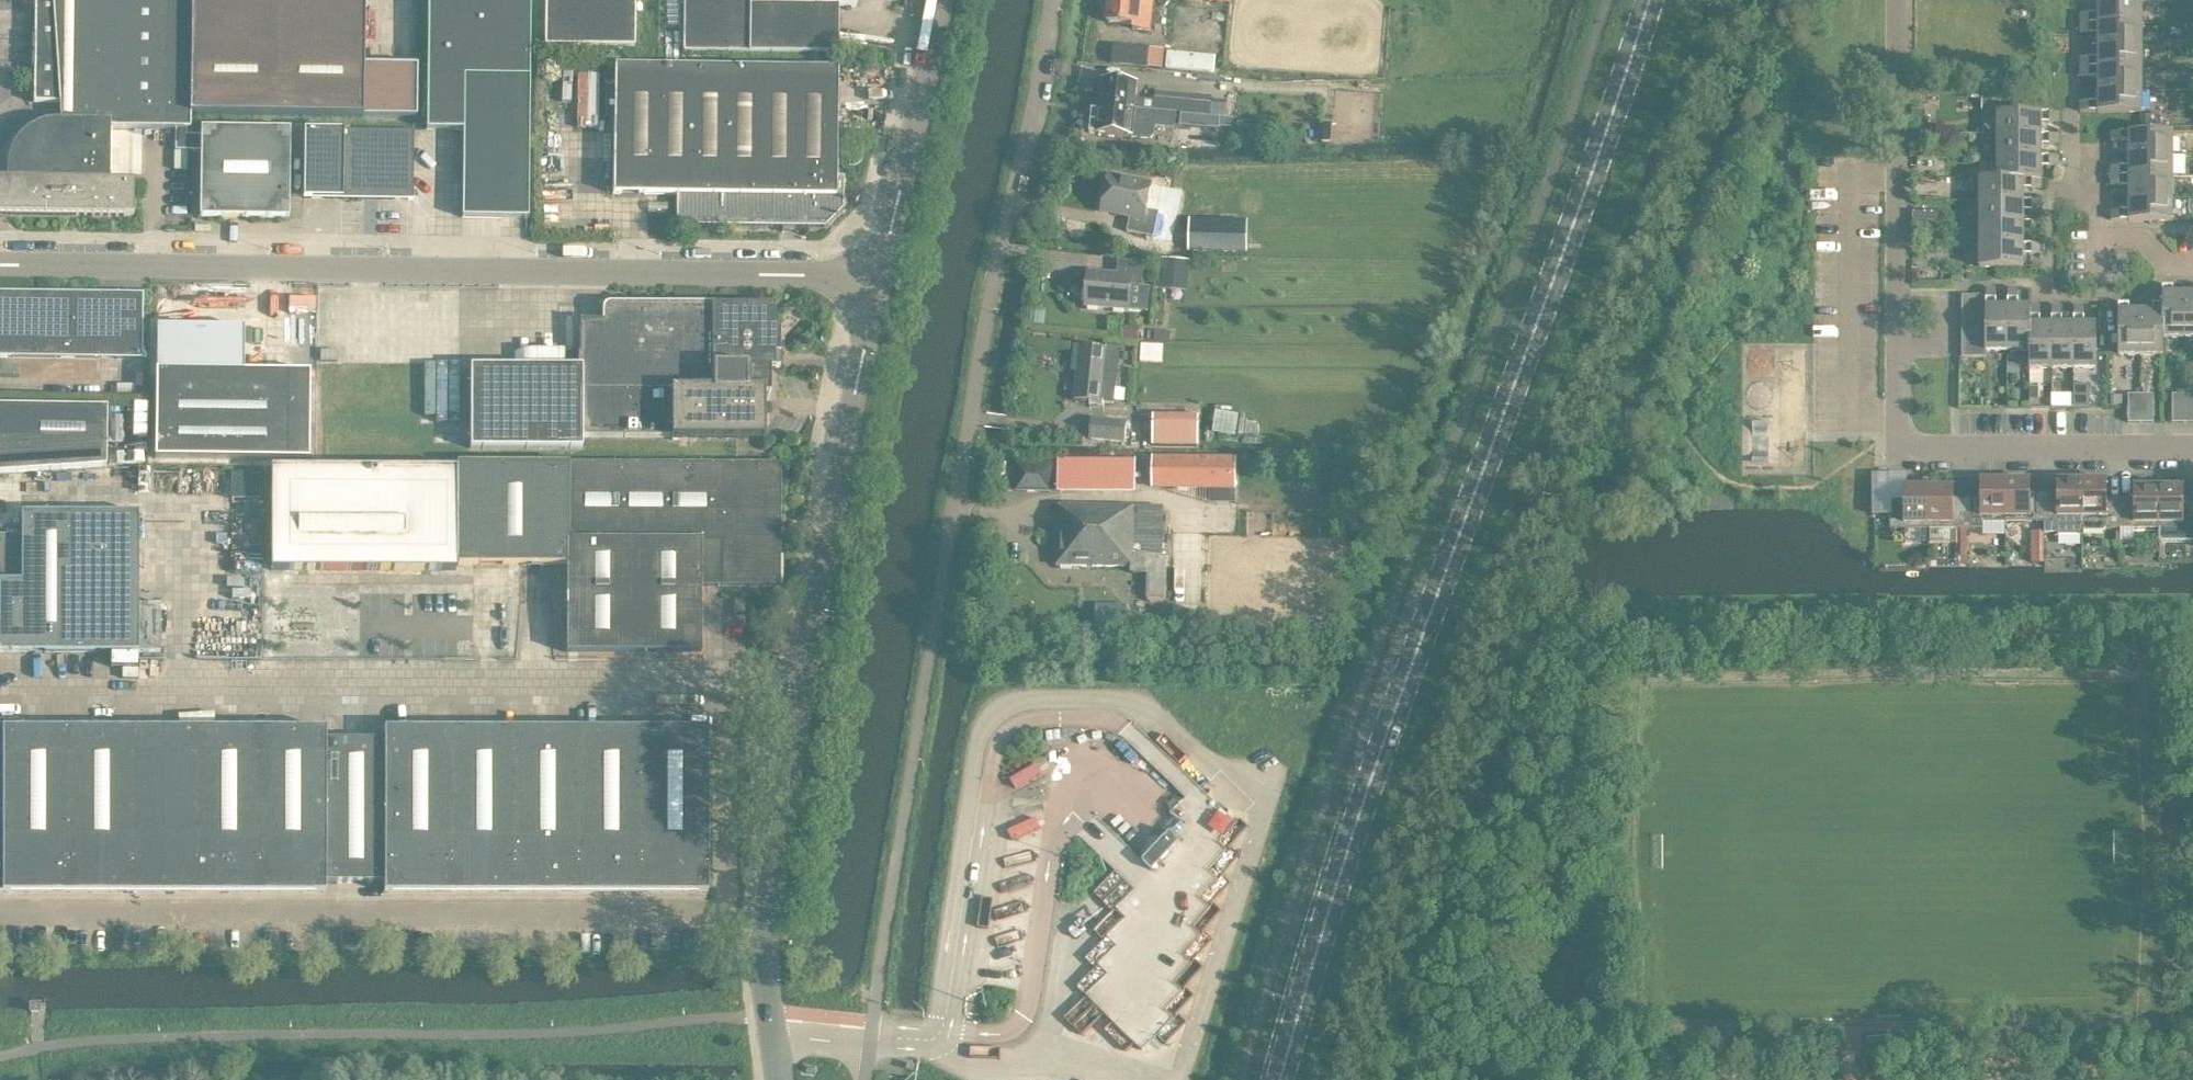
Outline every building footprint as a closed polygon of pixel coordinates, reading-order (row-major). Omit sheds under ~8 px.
[(191,0),(52,0),(52,1),(35,1),(35,36),(43,36),(43,48),(35,48),(34,54),(43,54),(43,66),(34,66),(34,101),(59,101),(60,119),(48,119),(38,122),(29,127),(21,133),(15,141),(10,149),(7,159),(6,169),(6,178),(0,177),(0,212),(5,212),(133,214),(134,179),(109,179),(110,172),(111,126),(175,127),(175,149),(200,149),(199,215),(289,216),(290,127),(200,126),(200,134),(186,134),(186,128),(190,128),(190,112),(191,0)] [(190,112),(416,115),(417,63),(363,63),(364,0),(191,0),(190,112)] [(463,128),(462,216),(528,217),(530,0),(428,0),(426,128),(463,128)] [(634,44),(635,0),(545,0),(545,43),(634,44)] [(838,52),(838,4),(860,4),(860,0),(683,0),(683,50),(838,52)] [(1133,23),(1133,28),(1150,30),(1153,0),(1110,0),(1108,21),(1133,23)] [(2080,22),(2142,23),(2142,0),(2098,0),(2098,13),(2080,13),(2080,22)] [(2098,32),(2098,44),(2142,44),(2142,23),(2080,22),(2080,32),(2098,32)] [(1111,61),(1146,64),(1161,66),(1163,48),(1113,43),(1111,61)] [(2080,56),(2080,66),(2142,66),(2142,44),(2098,44),(2098,56),(2080,56)] [(836,175),(838,67),(615,64),(613,192),(676,193),(676,224),(782,225),(782,231),(783,231),(783,225),(797,225),(797,231),(798,231),(798,225),(824,226),(843,207),(843,176),(836,175)] [(2098,76),(2098,88),(2142,88),(2142,66),(2080,66),(2080,76),(2098,76)] [(1097,132),(1132,135),(1150,137),(1150,134),(1153,134),(1154,125),(1174,126),(1175,112),(1153,110),(1154,99),(1136,98),(1137,81),(1102,78),(1097,132)] [(2142,88),(2098,88),(2098,100),(2080,100),(2080,110),(2098,110),(2098,111),(2141,111),(2142,88)] [(1156,95),(1155,108),(1209,114),(1210,100),(1156,95)] [(1997,111),(1997,133),(2041,133),(2041,121),(2058,121),(2058,111),(2041,111),(1997,111)] [(2147,112),(2139,112),(2139,125),(2148,125),(2147,112)] [(1306,120),(1306,141),(1322,141),(1322,120),(1306,120)] [(341,189),(341,197),(361,197),(365,193),(365,184),(371,184),(371,188),(380,197),(413,197),(413,131),(305,129),(304,196),(332,197),(336,193),(336,189),(341,189)] [(2128,141),(2128,153),(2172,153),(2172,130),(2128,130),(2128,131),(2111,131),(2111,141),(2128,141)] [(1997,133),(1997,155),(2041,155),(2041,143),(2058,143),(2058,133),(2041,133),(1997,133)] [(174,168),(187,168),(187,150),(174,150),(174,168)] [(2111,165),(2111,175),(2172,175),(2172,153),(2128,153),(2128,165),(2111,165)] [(1997,155),(1997,177),(2041,177),(2041,165),(2058,165),(2058,155),(2041,155),(1997,155)] [(1162,173),(1174,176),(1176,164),(1165,161),(1162,173)] [(1146,209),(1151,183),(1108,174),(1101,210),(1130,216),(1127,230),(1154,236),(1159,211),(1146,209)] [(2128,185),(2128,197),(2172,197),(2172,175),(2111,175),(2111,185),(2128,185)] [(1979,177),(1979,199),(2023,199),(2023,187),(2041,187),(2041,177),(1997,177),(1979,177)] [(2172,197),(2128,197),(2128,209),(2111,209),(2111,219),(2128,219),(2128,220),(2172,220),(2172,197)] [(1979,199),(1979,221),(2023,221),(2023,209),(2041,209),(2041,199),(2023,199),(1979,199)] [(1247,218),(1188,218),(1188,251),(1247,251),(1247,218)] [(1979,221),(1979,243),(2023,243),(2023,231),(2041,231),(2041,221),(2023,221),(1979,221)] [(2023,243),(1979,243),(1979,266),(2023,266),(2023,253),(2041,253),(2041,243),(2023,243)] [(1158,286),(1158,288),(1188,291),(1190,260),(1162,258),(1161,258),(1158,286)] [(1117,273),(1088,270),(1085,305),(1130,309),(1147,310),(1150,286),(1142,285),(1144,262),(1118,259),(1117,273)] [(2162,292),(2162,303),(2162,336),(2163,336),(2185,336),(2185,292),(2173,292),(2173,285),(2163,285),(2163,292),(2162,292)] [(1985,349),(2007,349),(2007,305),(1996,305),(1996,288),(1986,288),(1986,294),(1986,306),(1986,319),(1986,331),(1986,344),(1985,349)] [(2007,349),(2029,349),(2030,349),(2030,305),(2017,305),(2018,288),(2008,288),(2008,305),(2007,305),(2007,349)] [(142,357),(143,291),(0,290),(0,356),(142,357)] [(2185,292),(2185,336),(2192,336),(2192,292),(2185,292)] [(1986,306),(1986,294),(1962,294),(1962,306),(1986,306)] [(602,306),(602,309),(602,320),(582,320),(582,318),(580,318),(580,352),(577,352),(577,365),(470,365),(470,447),(582,447),(582,435),(761,436),(761,434),(757,434),(757,392),(770,392),(770,365),(769,365),(769,352),(779,352),(779,324),(774,324),(774,304),(711,304),(711,305),(616,305),(615,304),(613,302),(611,302),(610,301),(607,302),(604,304),(602,306)] [(2141,354),(2141,310),(2128,310),(2128,303),(2119,303),(2119,310),(2118,310),(2118,354),(2141,354)] [(2153,310),(2141,310),(2141,354),(2163,354),(2163,336),(2162,336),(2162,303),(2153,303),(2153,310)] [(2029,367),(2052,367),(2052,323),(2040,323),(2040,305),(2030,305),(2030,349),(2029,349),(2029,367)] [(2052,367),(2074,367),(2074,323),(2062,323),(2062,305),(2052,305),(2052,323),(2052,367)] [(2074,323),(2074,367),(2096,367),(2096,323),(2083,323),(2083,305),(2074,305),(2074,323)] [(1986,319),(1986,306),(1962,306),(1962,319),(1986,319)] [(155,456),(287,458),(308,458),(309,370),(187,369),(187,312),(157,312),(155,456)] [(1962,319),(1962,331),(1986,331),(1986,319),(1962,319)] [(1122,338),(1138,339),(1139,325),(1123,324),(1122,338)] [(1154,330),(1153,341),(1162,342),(1170,343),(1171,332),(1154,330)] [(1962,331),(1962,344),(1986,344),(1986,331),(1962,331)] [(1141,343),(1140,360),(1147,361),(1152,361),(1162,361),(1162,356),(1163,344),(1162,344),(1141,343)] [(1077,370),(1076,378),(1074,399),(1114,402),(1119,348),(1075,344),(1072,369),(1077,370)] [(1985,356),(1985,349),(1986,344),(1962,344),(1962,356),(1985,356)] [(2054,406),(2094,402),(2092,382),(2074,384),(2074,394),(2053,396),(2054,406)] [(2128,421),(2141,421),(2141,393),(2128,393),(2128,421)] [(2141,393),(2141,421),(2153,421),(2153,393),(2141,393)] [(2185,421),(2185,393),(2172,393),(2172,421),(2185,421)] [(2185,393),(2185,421),(2192,421),(2192,393),(2185,393)] [(2111,394),(2111,403),(2122,403),(2122,394),(2111,394)] [(106,465),(107,405),(0,404),(0,472),(106,465)] [(1215,430),(1236,431),(1237,411),(1216,409),(1215,430)] [(1091,438),(1125,441),(1127,422),(1093,418),(1091,438)] [(1198,421),(1151,420),(1151,442),(1197,443),(1198,421)] [(1153,485),(1235,486),(1235,458),(1153,457),(1153,485)] [(1049,490),(1060,490),(1060,493),(1134,493),(1134,486),(1134,459),(1060,459),(1060,464),(1023,463),(1017,463),(1017,489),(1049,490)] [(457,569),(457,562),(567,562),(567,650),(700,650),(700,585),(779,585),(779,536),(775,536),(775,508),(779,508),(779,462),(457,462),(457,467),(271,466),(271,568),(457,569)] [(231,471),(232,498),(259,496),(258,470),(231,471)] [(1981,521),(2005,521),(2005,479),(1980,479),(1980,497),(1967,497),(1967,527),(1981,527),(1981,521)] [(2005,521),(2043,521),(2043,491),(2030,491),(2030,479),(2005,479),(2005,521)] [(2043,491),(2043,521),(2043,532),(2055,532),(2059,534),(2082,534),(2082,479),(2057,479),(2057,491),(2043,491)] [(2106,479),(2082,479),(2082,534),(2083,534),(2083,529),(2104,529),(2106,527),(2120,527),(2120,497),(2106,497),(2106,479)] [(2134,497),(2120,497),(2120,527),(2158,527),(2158,485),(2134,485),(2134,497)] [(2158,485),(2158,527),(2192,527),(2192,497),(2183,497),(2183,485),(2158,485)] [(1926,527),(1928,527),(1928,486),(1903,486),(1903,498),(1890,498),(1890,527),(1904,527),(1905,540),(1926,540),(1926,527)] [(1928,527),(1967,527),(1967,497),(1953,497),(1953,486),(1928,486),(1928,527)] [(1162,505),(1096,505),(1096,504),(1060,504),(1060,523),(1057,523),(1056,564),(1132,565),(1132,573),(1147,573),(1146,597),(1165,597),(1165,552),(1162,552),(1162,505)] [(138,650),(161,650),(161,602),(138,602),(138,511),(21,511),(21,533),(0,533),(0,650),(138,650)] [(2030,529),(2031,561),(2043,560),(2043,529),(2030,529)] [(1096,635),(1125,635),(1125,622),(1097,621),(1096,635)] [(68,890),(68,729),(0,729),(0,889),(68,890)] [(68,890),(132,890),(132,729),(68,729),(68,890)] [(132,890),(196,890),(196,729),(132,729),(132,890)] [(196,890),(260,890),(260,729),(196,729),(196,890)] [(324,881),(324,738),(324,729),(260,729),(260,890),(324,890),(324,881)] [(386,890),(450,890),(450,729),(386,729),(386,738),(386,881),(386,890)] [(450,890),(513,890),(513,729),(450,729),(450,890)] [(513,890),(577,890),(577,729),(513,729),(513,890)] [(577,890),(641,890),(641,729),(577,729),(577,890)] [(641,729),(641,890),(705,890),(705,729),(641,729)] [(324,881),(386,881),(386,738),(324,738),(324,881)] [(1180,840),(1170,831),(1142,860),(1151,869),(1180,840)]
